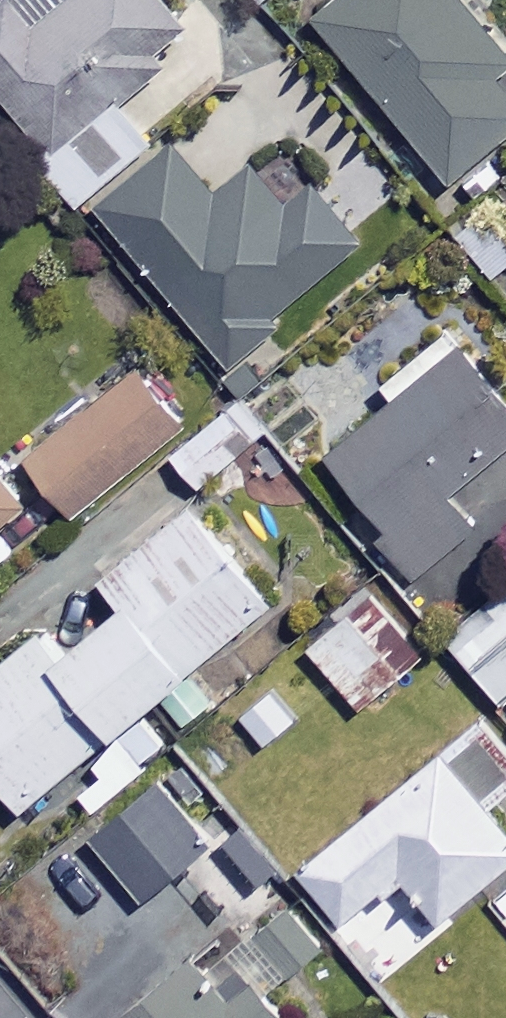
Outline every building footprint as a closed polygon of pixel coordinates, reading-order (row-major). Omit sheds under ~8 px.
[(0,16),(0,85),(51,144),(40,153),(85,206),(157,145),(122,104),(198,39),(164,0),(19,0),(0,16)] [(458,0),(352,0),(318,28),(453,191),(505,148),(505,93),(494,79),(505,69),(505,58),(458,0)] [(223,201),(181,148),(104,209),(228,364),(367,253),(286,151),(223,201)] [(486,215),(460,237),(495,281),(505,272),(505,239),(486,215)] [(462,330),(389,385),(403,404),(335,455),(449,605),(492,572),(448,513),(505,469),(505,389),(462,330)] [(158,369),(31,464),(71,518),(198,423),(158,369)] [(266,440),(240,406),(175,456),(201,490),(266,440)] [(0,478),(0,534),(27,513),(0,478)] [(29,813),(68,781),(99,818),(146,778),(140,772),(224,701),(202,674),(280,608),(197,510),(109,583),(130,607),(68,660),(47,636),(0,676),(0,778),(29,813)] [(454,635),(505,705),(505,596),(454,635)] [(369,600),(309,646),(361,713),(421,666),(369,600)] [(489,807),(505,794),(505,755),(488,732),(306,869),(349,926),(411,879),(444,923),(505,876),(505,829),(489,807)] [(218,849),(164,785),(94,843),(148,908),(218,849)] [(293,910),(257,937),(291,982),(327,955),(293,910)] [(196,968),(138,1017),(285,1017),(250,977),(223,1000),(196,968)]
